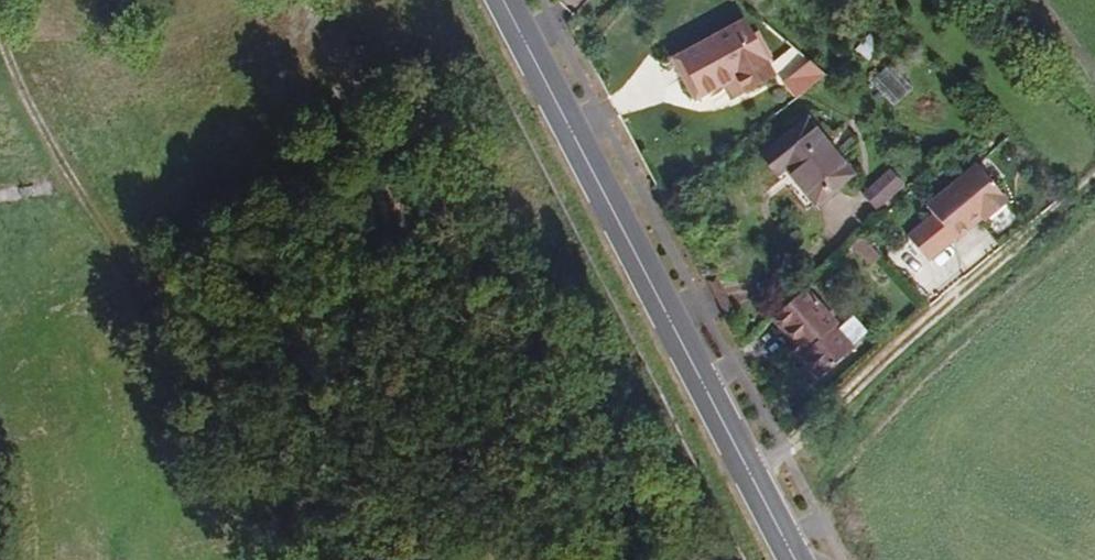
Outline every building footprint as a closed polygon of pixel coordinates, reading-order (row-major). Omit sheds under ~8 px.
[(757,63),(731,7),(693,25),(713,66),(720,81),(757,63)] [(684,80),(713,66),(693,25),(664,39),(684,80)] [(825,77),(812,64),(785,90),(798,103),(825,77)] [(893,106),(910,89),(890,68),(873,84),(893,106)] [(852,177),(808,124),(763,160),(780,180),(790,172),(818,205),(852,177)] [(1007,201),(976,165),(927,207),(935,215),(908,238),(928,261),(982,217),(985,220),(1007,201)] [(889,171),(862,196),(877,212),(904,187),(889,171)] [(33,186),(19,189),(21,198),(35,195),(33,186)] [(897,248),(904,242),(896,234),(890,239),(897,248)] [(873,265),(881,258),(861,237),(853,245),(873,265)] [(808,289),(776,320),(796,342),(803,351),(806,354),(804,356),(824,377),(856,348),(836,326),(839,323),(808,289)] [(803,351),(796,342),(791,348),(798,356),(803,351)]
